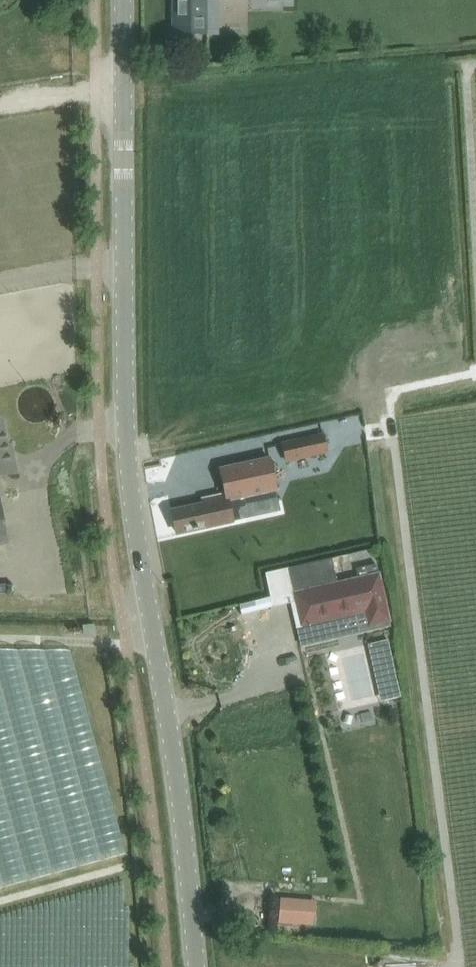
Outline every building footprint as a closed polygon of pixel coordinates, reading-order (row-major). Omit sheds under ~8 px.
[(173,35),(209,34),(209,0),(173,0),(173,35)] [(317,340),(336,339),(334,326),(316,328),(317,340)] [(13,474),(3,421),(0,421),(0,476),(13,474)] [(282,442),(286,462),(327,452),(323,433),(282,442)] [(227,500),(173,512),(177,533),(197,529),(248,518),(248,517),(244,497),(263,493),(276,490),(269,458),(240,465),(220,469),(227,500)] [(9,544),(0,497),(0,545),(9,544)] [(338,582),(332,558),(265,572),(271,598),(294,593),(304,636),(329,631),(325,619),(366,611),(369,624),(389,620),(376,564),(357,569),(359,576),(338,582)]
